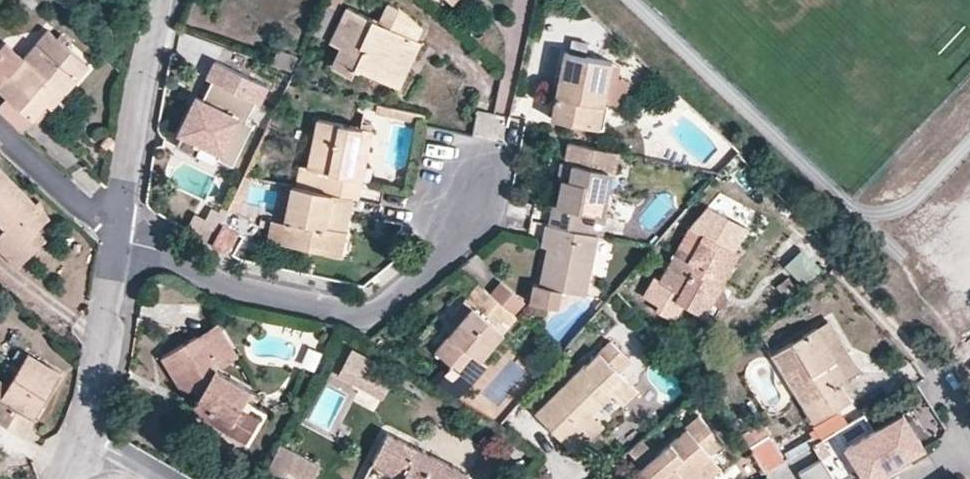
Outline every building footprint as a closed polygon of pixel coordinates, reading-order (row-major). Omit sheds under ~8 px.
[(387,82),(409,35),(416,39),(422,25),(399,7),(388,2),(379,21),(348,6),(331,42),(341,47),(332,67),(351,76),(356,67),(387,82)] [(49,31),(24,59),(6,44),(0,51),(0,92),(6,97),(33,120),(46,104),(60,88),(64,91),(88,64),(49,31)] [(398,87),(420,41),(416,39),(409,35),(387,82),(398,87)] [(290,68),(295,57),(279,51),(274,63),(290,68)] [(604,102),(612,63),(612,61),(564,52),(551,119),(599,128),(604,102)] [(246,120),(255,101),(259,103),(267,85),(215,61),(207,78),(212,80),(203,99),(213,104),(207,117),(193,111),(182,134),(177,146),(196,156),(202,143),(221,152),(218,158),(233,166),(253,124),(246,120)] [(624,106),(629,79),(619,77),(621,65),(612,63),(604,102),(624,106)] [(51,108),(64,91),(60,88),(46,104),(51,108)] [(207,117),(213,104),(203,99),(196,96),(179,132),(182,134),(193,111),(207,117)] [(6,97),(0,105),(0,112),(22,132),(33,120),(6,97)] [(385,114),(387,105),(375,103),(374,112),(385,114)] [(280,129),(288,112),(278,108),(270,124),(280,129)] [(424,122),(426,113),(414,111),(413,120),(424,122)] [(352,181),(363,128),(318,119),(308,167),(302,166),(298,186),(353,198),(358,199),(361,183),(352,181)] [(361,183),(372,130),(363,128),(352,181),(361,183)] [(599,214),(608,172),(614,174),(619,152),(569,142),(565,161),(561,161),(558,179),(561,179),(556,204),(553,203),(549,224),(587,232),(591,212),(599,214)] [(218,158),(221,152),(202,143),(196,156),(215,165),(218,158)] [(0,169),(0,221),(6,227),(0,233),(0,249),(18,267),(35,249),(26,240),(36,230),(49,217),(0,169)] [(605,215),(614,174),(608,172),(599,214),(605,215)] [(556,204),(561,179),(558,179),(553,203),(556,204)] [(341,255),(353,198),(298,186),(292,185),(284,222),(280,243),(341,255)] [(723,283),(739,253),(734,249),(746,227),(723,214),(708,206),(690,227),(659,282),(653,279),(644,296),(659,304),(656,309),(676,319),(684,305),(698,312),(714,283),(721,287),(723,283)] [(222,224),(229,210),(221,207),(219,211),(211,207),(206,218),(195,213),(186,230),(212,244),(222,224)] [(602,235),(605,215),(599,214),(591,212),(587,232),(599,235),(602,235)] [(280,243),(284,222),(272,220),(268,240),(280,243)] [(586,295),(599,235),(587,232),(549,224),(546,223),(543,238),(549,240),(547,247),(539,285),(534,283),(530,302),(558,308),(561,290),(586,295)] [(228,252),(239,233),(222,224),(212,244),(228,252)] [(35,249),(45,239),(36,230),(26,240),(35,249)] [(524,302),(501,281),(490,294),(514,314),(524,302)] [(467,377),(517,316),(514,314),(490,294),(478,283),(448,319),(455,325),(434,351),(449,363),(463,374),(467,377)] [(728,299),(723,283),(721,287),(714,283),(698,312),(705,316),(712,303),(723,308),(728,299)] [(860,372),(828,320),(816,327),(848,379),(860,372)] [(199,340),(220,327),(217,322),(196,335),(199,340)] [(212,362),(219,358),(223,366),(238,357),(220,327),(199,340),(196,335),(162,357),(184,393),(192,388),(198,397),(195,403),(230,423),(225,431),(247,443),(260,420),(241,408),(251,391),(218,372),(212,362)] [(848,379),(816,327),(772,354),(814,423),(852,400),(841,383),(848,379)] [(623,404),(637,390),(619,371),(630,360),(611,341),(586,367),(584,365),(535,413),(567,445),(583,430),(579,426),(592,414),(612,393),(623,404)] [(371,359),(352,348),(339,373),(349,379),(358,362),(367,367),(371,359)] [(60,373),(28,352),(8,385),(0,380),(0,399),(11,406),(2,421),(23,434),(60,373)] [(391,381),(374,372),(379,364),(371,359),(367,367),(358,362),(349,379),(382,397),(391,381)] [(463,374),(449,363),(441,375),(454,385),(463,374)] [(11,406),(0,399),(0,420),(2,421),(11,406)] [(230,423),(195,403),(190,411),(225,431),(230,423)] [(815,443),(848,423),(841,412),(808,432),(815,443)] [(924,447),(903,413),(874,431),(895,464),(924,447)] [(576,454),(604,426),(592,414),(579,426),(583,430),(567,445),(576,454)] [(724,443),(699,414),(685,426),(687,428),(640,468),(651,478),(686,478),(698,468),(706,478),(720,466),(710,455),(724,443)] [(783,463),(766,436),(771,433),(763,421),(758,424),(758,425),(743,434),(767,473),(783,463)] [(874,431),(846,448),(865,478),(871,478),(895,464),(874,431)] [(387,433),(371,464),(402,478),(467,478),(470,474),(387,433)] [(788,461),(814,447),(808,436),(782,449),(788,461)] [(279,445),(262,478),(284,478),(288,471),(304,478),(313,478),(320,465),(279,445)] [(821,457),(798,472),(802,478),(814,478),(829,470),(821,457)] [(698,468),(686,478),(705,478),(706,478),(698,468)] [(829,470),(814,478),(834,478),(829,470)]
